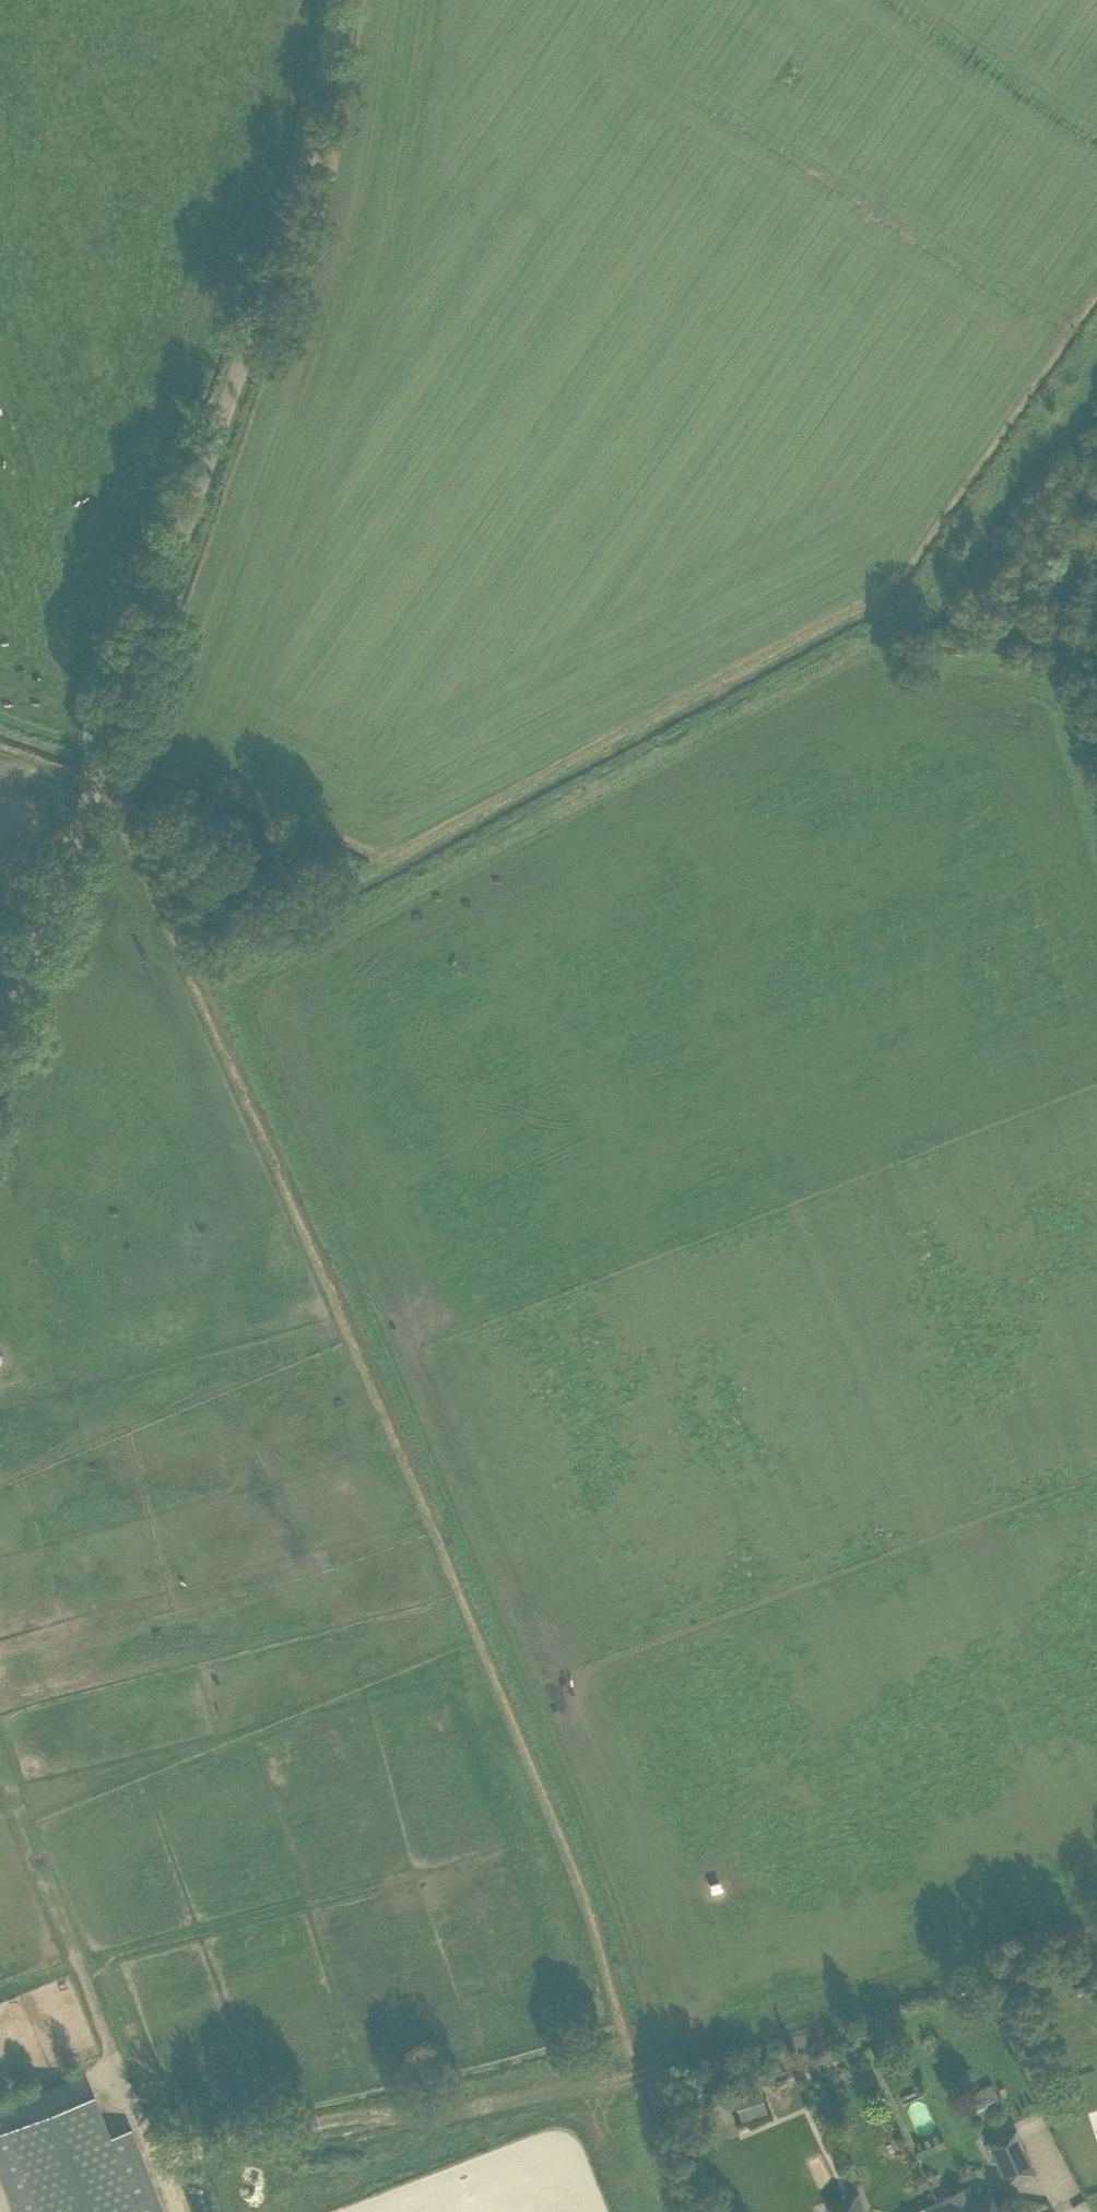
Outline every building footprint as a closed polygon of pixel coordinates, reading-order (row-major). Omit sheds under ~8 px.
[(733,2090),(735,2095),(736,2095),(756,2088),(753,2082),(733,2090)] [(986,2104),(998,2098),(990,2084),(967,2095),(979,2120),(991,2114),(986,2104)] [(736,2095),(735,2095),(704,2108),(718,2141),(739,2132),(730,2110),(762,2097),(757,2087),(756,2088),(736,2095)] [(13,2211),(164,2211),(132,2130),(111,2138),(95,2097),(0,2136),(0,2178),(13,2211)] [(988,2142),(1007,2186),(1035,2174),(1016,2130),(988,2142)] [(936,2202),(940,2211),(999,2211),(991,2193),(972,2202),(966,2189),(936,2202)] [(828,2211),(862,2211),(855,2196),(827,2208),(828,2211)] [(936,2202),(914,2211),(940,2211),(936,2202)]
